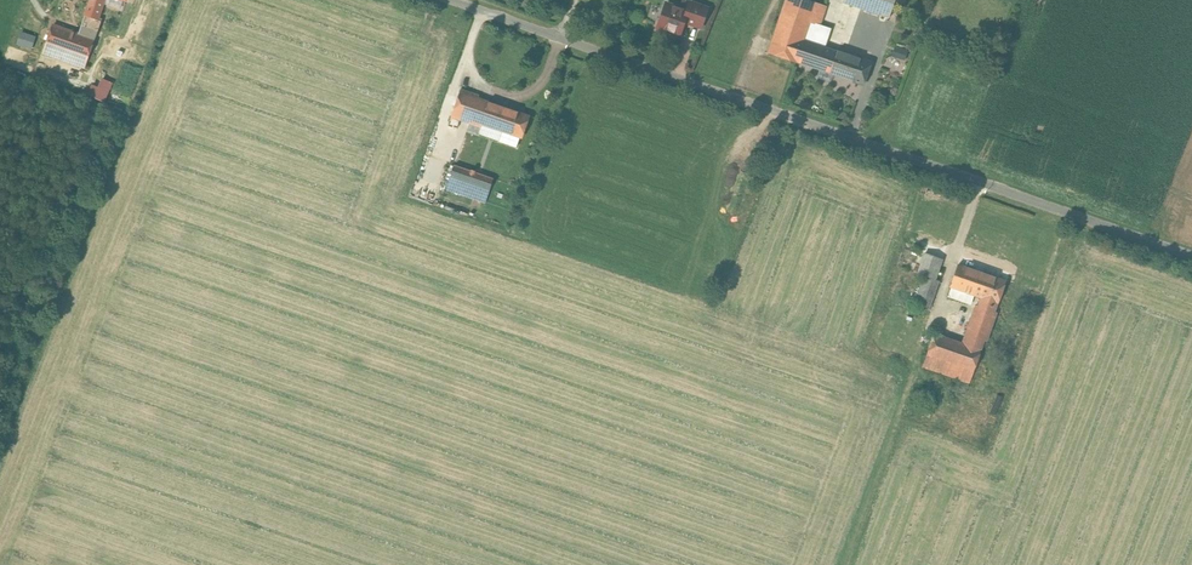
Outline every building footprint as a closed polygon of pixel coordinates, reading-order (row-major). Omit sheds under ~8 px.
[(85,15),(97,19),(98,18),(104,0),(90,0),(85,15)] [(807,0),(785,0),(767,53),(795,62),(795,61),(815,68),(822,47),(813,44),(826,6),(807,0)] [(842,3),(888,18),(895,0),(843,0),(842,3)] [(936,0),(913,0),(912,4),(935,13),(939,1),(936,0)] [(687,11),(666,4),(658,28),(679,35),(684,21),(701,27),(707,9),(690,3),(687,11)] [(97,19),(85,15),(78,35),(94,41),(102,20),(98,18),(97,19)] [(78,35),(54,26),(44,52),(84,67),(94,41),(78,35)] [(905,49),(893,45),(890,58),(901,61),(905,49)] [(869,63),(822,47),(815,68),(862,84),(869,63)] [(86,94),(104,102),(113,82),(100,77),(96,87),(90,84),(86,94)] [(487,102),(459,92),(450,116),(479,126),(480,122),(487,102)] [(487,102),(480,122),(501,130),(508,109),(487,102)] [(527,116),(508,109),(501,130),(520,136),(527,116)] [(492,179),(453,165),(449,176),(488,190),(492,179)] [(942,260),(924,253),(917,274),(923,276),(935,280),(942,260)] [(987,275),(958,264),(950,286),(979,297),(987,275)] [(1006,282),(987,275),(979,297),(984,299),(981,306),(995,311),(1006,282)] [(935,280),(923,276),(914,303),(929,308),(938,281),(935,280)] [(976,304),(961,343),(934,332),(922,366),(970,383),(982,350),(980,349),(983,340),(985,341),(997,311),(981,306),(976,304)]
